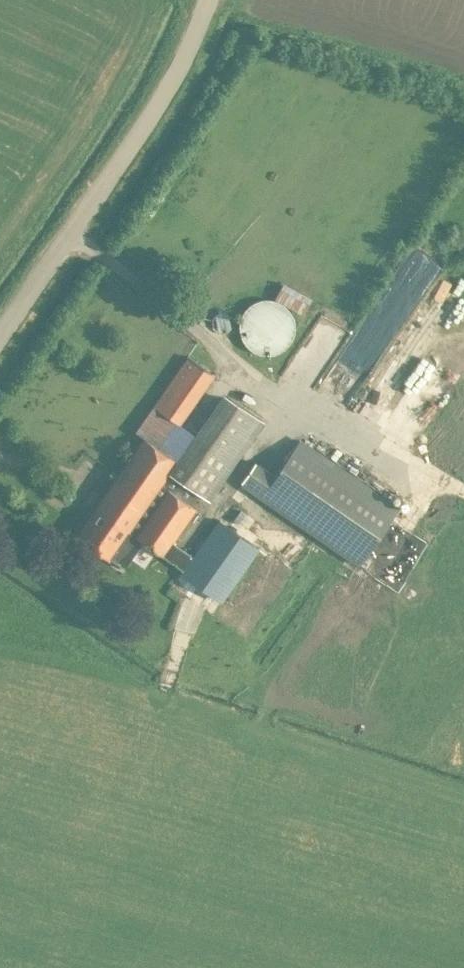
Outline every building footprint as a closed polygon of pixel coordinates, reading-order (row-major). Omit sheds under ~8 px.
[(418,291),(445,245),(420,231),(388,286),(403,295),(408,286),(418,291)] [(437,278),(414,304),(432,319),(455,293),(437,278)] [(250,343),(259,348),(271,349),(282,345),(290,336),(294,325),(293,313),(288,305),(280,298),(270,295),(260,296),(251,300),(244,307),(241,316),(240,326),(244,335),(250,343)] [(322,323),(334,338),(346,327),(335,313),(322,323)] [(187,352),(134,427),(143,433),(74,532),(107,555),(108,554),(123,564),(141,538),(181,566),(172,579),(246,631),(291,567),(217,515),(192,551),(172,537),(195,504),(190,500),(198,489),(208,496),(263,416),(222,388),(175,455),(156,442),(175,416),(178,418),(212,369),(187,352)] [(397,503),(381,493),(298,435),(274,471),(254,457),(240,477),(358,559),(397,503)]
